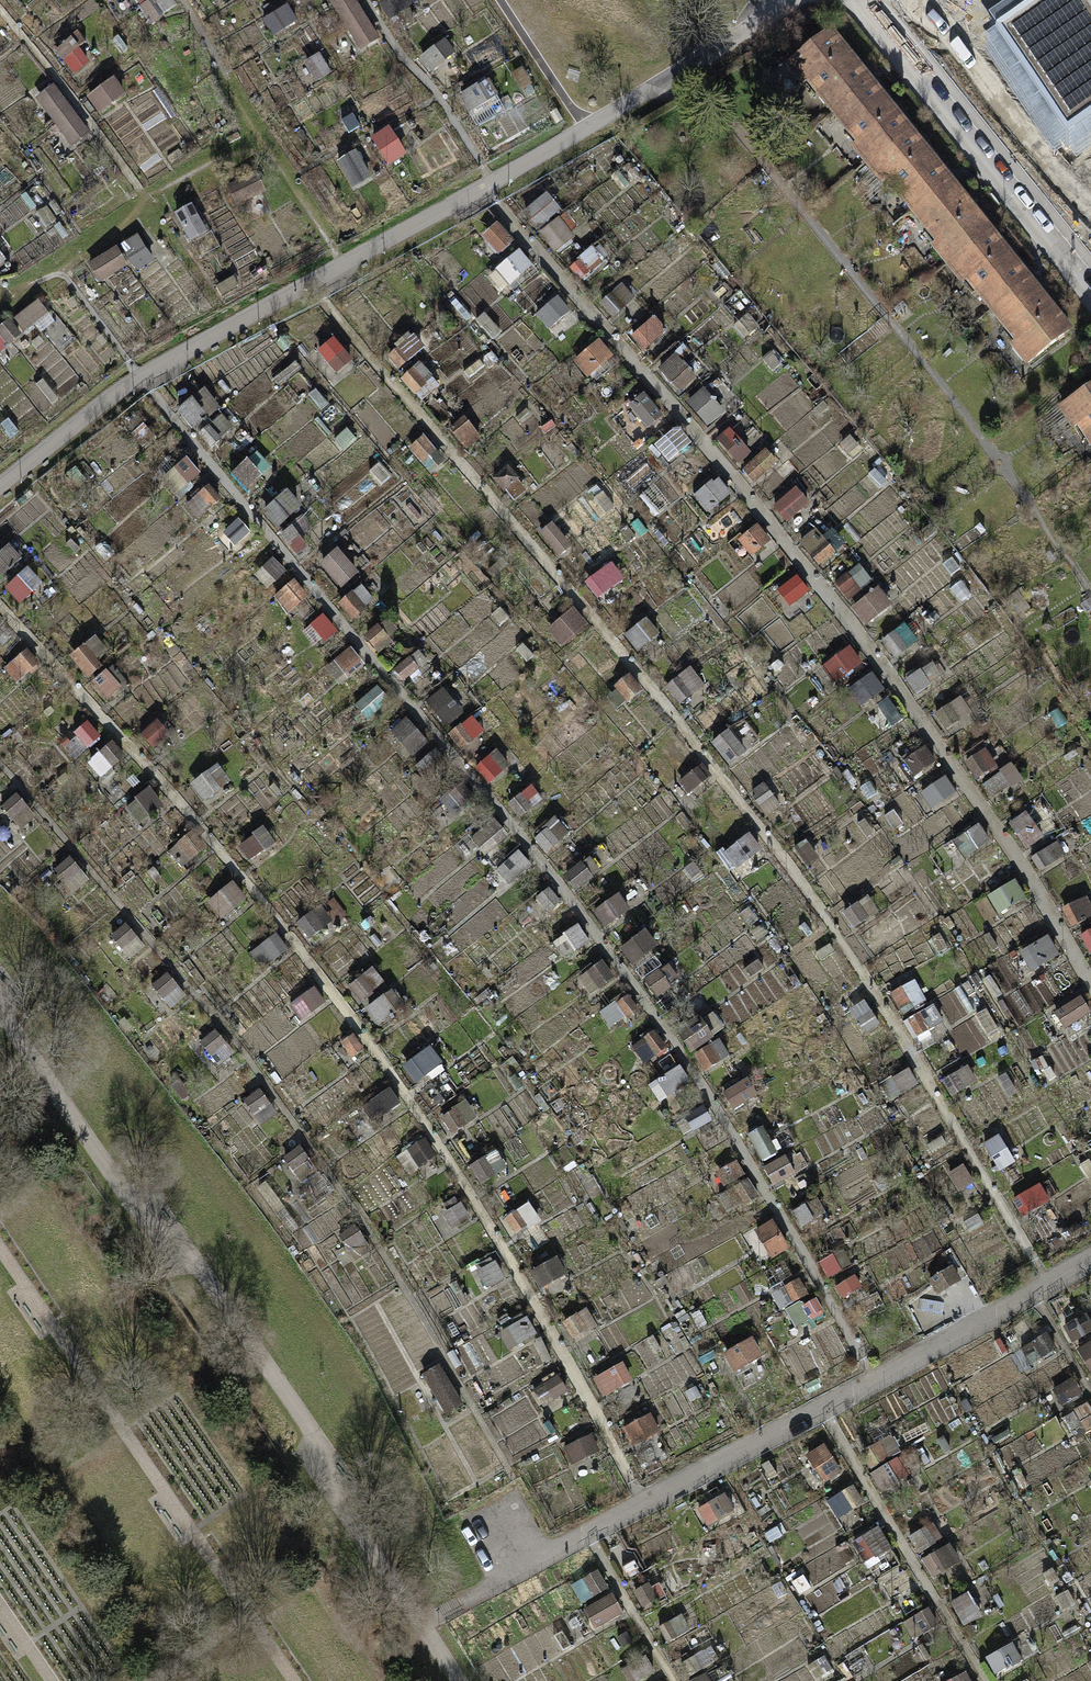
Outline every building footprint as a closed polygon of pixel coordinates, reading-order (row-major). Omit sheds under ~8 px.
[(151,26),(180,9),(175,0),(136,0),(151,26)] [(377,40),(355,0),(332,0),(359,49),(377,40)] [(416,2),(414,0),(388,0),(381,5),(391,20),(416,2)] [(994,42),(1066,147),(1090,131),(1090,0),(1056,0),(994,42)] [(274,37),(299,20),(288,5),(264,23),(274,37)] [(833,111),(868,82),(826,30),(787,62),(803,83),(807,80),(833,111)] [(430,71),(454,53),(444,38),(419,56),(430,71)] [(76,41),(61,52),(76,73),(91,62),(76,41)] [(315,82),(331,72),(320,54),(303,65),(315,82)] [(101,114),(126,95),(113,78),(88,98),(101,114)] [(471,113),(495,95),(485,80),(460,98),(471,113)] [(868,82),(833,111),(858,143),(854,146),(868,164),(908,131),(868,82)] [(74,144),(89,131),(53,88),(37,101),(74,144)] [(391,165),(409,155),(391,126),(374,136),(391,165)] [(908,131),(868,164),(883,182),(887,178),(913,209),(948,180),(908,131)] [(353,190),(371,179),(353,151),(336,161),(353,190)] [(237,203),(264,190),(256,174),(229,187),(237,203)] [(949,264),(987,232),(948,180),(913,209),(937,240),(932,244),(949,264)] [(545,194),(521,213),(535,231),(559,212),(545,194)] [(192,243),(209,233),(192,204),(174,214),(192,243)] [(560,219),(538,235),(552,254),(574,238),(560,219)] [(498,225),(483,239),(498,256),(514,242),(498,225)] [(991,310),(1028,279),(987,232),(949,264),(963,281),(965,279),(991,310)] [(136,273),(153,263),(136,235),(119,245),(136,273)] [(519,249),(496,270),(510,286),(533,266),(519,249)] [(95,285),(126,268),(115,250),(85,267),(95,285)] [(579,260),(568,268),(579,282),(589,274),(579,260)] [(1028,279),(991,310),(1018,342),(1014,345),(1028,363),(1069,328),(1028,279)] [(620,283),(606,297),(620,312),(635,298),(620,283)] [(559,297),(536,317),(551,334),(574,313),(559,297)] [(25,333),(48,317),(37,301),(14,318),(25,333)] [(655,317),(632,337),(647,354),(670,333),(655,317)] [(21,336),(9,321),(0,327),(0,351),(21,336)] [(334,338),(319,352),(338,372),(353,359),(334,338)] [(414,338),(401,350),(413,363),(426,351),(414,338)] [(599,341),(576,361),(591,377),(614,357),(599,341)] [(675,357),(659,372),(679,394),(695,380),(675,357)] [(421,365),(408,377),(420,391),(433,378),(421,365)] [(1061,406),(1075,425),(1078,423),(1090,442),(1090,386),(1061,406)] [(206,391),(195,399),(208,415),(219,407),(206,391)] [(701,391),(686,405),(706,428),(722,414),(701,391)] [(644,394),(630,405),(649,430),(663,418),(644,394)] [(191,400),(178,410),(190,425),(203,415),(191,400)] [(464,417),(451,430),(468,449),(482,437),(464,417)] [(209,428),(198,436),(210,451),(220,442),(209,428)] [(680,428),(654,448),(667,465),(693,445),(680,428)] [(729,430),(717,440),(737,464),(749,454),(729,430)] [(420,435),(406,447),(421,463),(435,451),(420,435)] [(767,448),(741,468),(754,484),(780,465),(767,448)] [(185,458),(159,480),(173,497),(199,475),(185,458)] [(247,464),(234,474),(246,490),(259,480),(247,464)] [(508,468),(494,479),(504,493),(519,481),(508,468)] [(721,478),(695,498),(708,515),(734,495),(721,478)] [(209,487),(199,495),(210,510),(221,502),(209,487)] [(797,488),(776,506),(788,521),(810,504),(797,488)] [(287,492),(261,514),(275,531),(301,509),(287,492)] [(239,521),(229,529),(240,544),(251,536),(239,521)] [(554,523),(540,534),(559,558),(573,547),(554,523)] [(761,525),(740,542),(752,558),(774,541),(761,525)] [(814,532),(799,546),(819,568),(834,553),(814,532)] [(0,554),(0,580),(23,562),(11,546),(0,554)] [(337,551),(322,565),(342,587),(357,573),(337,551)] [(275,559),(262,569),(274,585),(287,574),(275,559)] [(857,567),(836,584),(848,600),(870,583),(857,567)] [(30,570),(6,588),(19,604),(42,585),(30,570)] [(800,576),(778,593),(791,609),(812,591),(800,576)] [(293,582),(275,598),(289,614),(307,599),(293,582)] [(875,590),(854,607),(866,623),(888,606),(875,590)] [(353,593),(339,606),(354,622),(368,609),(353,593)] [(573,612),(552,630),(564,646),(586,628),(573,612)] [(324,617),(310,630),(325,646),(339,633),(324,617)] [(649,619),(627,637),(640,652),(661,635),(649,619)] [(379,624),(364,638),(378,653),(393,640),(379,624)] [(903,627),(881,644),(894,660),(916,642),(903,627)] [(84,645),(69,657),(89,680),(103,667),(84,645)] [(351,647),(333,663),(346,679),(365,664),(351,647)] [(850,647),(824,668),(837,684),(863,663),(850,647)] [(29,651),(5,669),(18,685),(41,667),(29,651)] [(411,660),(393,673),(401,685),(420,671),(411,660)] [(927,664),(905,681),(918,697),(939,680),(927,664)] [(689,671),(667,689),(680,704),(702,687),(689,671)] [(107,673),(93,685),(108,702),(122,691),(107,673)] [(872,674),(851,692),(863,707),(885,690),(872,674)] [(630,677),(617,688),(629,703),(643,692),(630,677)] [(376,687),(357,703),(371,719),(389,703),(376,687)] [(444,688),(426,703),(448,730),(466,715),(444,688)] [(959,700),(937,717),(950,733),(972,715),(959,700)] [(474,717),(452,732),(461,745),(483,729),(474,717)] [(411,758),(429,747),(411,719),(393,730),(411,758)] [(89,723),(75,735),(87,748),(100,737),(89,723)] [(157,723),(144,735),(155,748),(169,737),(157,723)] [(714,743),(731,766),(747,754),(731,731),(714,743)] [(100,752),(89,761),(100,775),(123,757),(111,743),(100,752)] [(924,748),(902,765),(915,781),(937,763),(924,748)] [(986,749),(964,766),(977,782),(998,765),(986,749)] [(702,766),(681,782),(690,794),(712,778),(702,766)] [(219,767),(194,787),(204,800),(229,781),(219,767)] [(944,779),(922,796),(935,812),(956,795),(944,779)] [(765,783),(750,794),(766,817),(781,807),(765,783)] [(139,802),(128,811),(139,825),(162,807),(150,793),(139,802)] [(0,807),(0,809),(11,822),(26,809),(15,795),(0,807)] [(1025,813),(1007,826),(1025,851),(1043,838),(1025,813)] [(976,827),(955,844),(967,860),(989,843),(976,827)] [(265,830),(239,850),(250,863),(275,844),(265,830)] [(181,843),(170,852),(182,866),(204,848),(193,834),(181,843)] [(751,838),(730,855),(739,867),(760,850),(751,838)] [(1055,844),(1032,860),(1043,875),(1065,858),(1055,844)] [(501,868),(510,883),(533,868),(524,853),(501,868)] [(68,858),(50,873),(71,896),(88,881),(68,858)] [(1015,884),(991,898),(1002,916),(1026,902),(1015,884)] [(220,895),(209,904),(220,918),(243,900),(231,886),(220,895)] [(609,925),(632,914),(624,897),(601,908),(609,925)] [(1062,910),(1070,929),(1090,919),(1090,907),(1087,898),(1062,910)] [(865,899),(843,916),(856,932),(878,915),(865,899)] [(325,909),(299,928),(309,941),(335,922),(325,909)] [(127,925),(110,938),(122,953),(139,940),(127,925)] [(565,958),(590,946),(582,929),(557,941),(565,958)] [(646,931),(620,947),(629,963),(656,947),(646,931)] [(1083,936),(1090,950),(1090,931),(1083,936)] [(265,944),(254,953),(265,967),(288,949),(276,935),(265,944)] [(1046,941),(1022,955),(1033,972),(1057,958),(1046,941)] [(607,962),(580,978),(592,997),(619,980),(607,962)] [(656,995),(681,987),(674,967),(649,975),(656,995)] [(373,970),(348,990),(358,1003),(384,984),(373,970)] [(168,973),(151,987),(163,1002),(180,988),(168,973)] [(915,981),(888,997),(898,1013),(925,997),(915,981)] [(301,999),(290,1008),(302,1022),(324,1004),(312,990),(301,999)] [(626,994),(614,1006),(631,1021),(642,1009),(626,994)] [(392,995),(366,1015),(377,1028),(402,1009),(392,995)] [(1052,1015),(1063,1033),(1090,1016),(1090,1014),(1081,998),(1052,1015)] [(932,1004),(905,1020),(915,1037),(942,1021),(932,1004)] [(714,1022),(687,1031),(700,1072),(727,1063),(714,1022)] [(215,1031),(198,1045),(210,1060),(227,1046),(215,1031)] [(354,1035),(340,1045),(352,1060),(365,1050),(354,1035)] [(651,1036),(634,1048),(648,1067),(664,1054),(651,1036)] [(432,1050),(407,1070),(417,1083),(443,1064),(432,1050)] [(967,1065),(940,1081),(950,1097),(977,1081),(967,1065)] [(653,1084),(661,1101),(693,1087),(685,1069),(653,1084)] [(748,1078),(721,1094),(731,1110),(758,1094),(748,1078)] [(260,1090),(243,1103),(255,1119),(272,1105),(260,1090)] [(389,1091),(364,1109),(374,1123),(400,1106),(389,1091)] [(468,1103),(442,1122),(453,1136),(478,1116),(468,1103)] [(998,1133),(983,1142),(1001,1172),(1016,1163),(998,1133)] [(424,1140),(408,1151),(420,1168),(437,1157),(424,1140)] [(300,1147),(283,1160),(295,1175),(312,1162),(300,1147)] [(774,1187),(796,1180),(789,1161),(767,1169),(774,1187)] [(964,1164),(947,1174),(957,1192),(974,1181),(964,1164)] [(1038,1181),(1012,1198),(1023,1215),(1049,1198),(1038,1181)] [(460,1206),(445,1216),(455,1231),(470,1220),(460,1206)] [(532,1206),(509,1217),(517,1235),(541,1224),(532,1206)] [(772,1220),(756,1231),(775,1259),(791,1248),(772,1220)] [(355,1225),(338,1238),(350,1254),(367,1240),(355,1225)] [(545,1290),(568,1282),(560,1261),(538,1270),(545,1290)] [(495,1264),(479,1275),(490,1289),(505,1279),(495,1264)] [(953,1265),(926,1281),(936,1297),(963,1281),(953,1265)] [(575,1339),(599,1327),(589,1309),(566,1322),(575,1339)] [(523,1318),(508,1328),(518,1343),(534,1332),(523,1318)] [(751,1340),(724,1355),(734,1372),(761,1356),(751,1340)] [(1081,1347),(1090,1370),(1090,1343),(1081,1347)] [(439,1366),(423,1375),(446,1413),(461,1404),(439,1366)] [(608,1372),(598,1377),(606,1391),(616,1386),(608,1372)] [(557,1374),(542,1385),(552,1399),(567,1388),(557,1374)] [(649,1413),(622,1429),(632,1446),(659,1430),(649,1413)] [(590,1434),(563,1448),(572,1465),(599,1451),(590,1434)] [(802,1463),(817,1487),(842,1471),(827,1447),(802,1463)] [(724,1494),(698,1510),(707,1526),(734,1510),(724,1494)] [(948,1544),(921,1560),(931,1576),(958,1560),(948,1544)] [(597,1572),(570,1588),(580,1605),(607,1589),(597,1572)] [(611,1595),(584,1611),(594,1627),(621,1611),(611,1595)] [(956,1603),(967,1625),(981,1618),(970,1597),(956,1603)] [(681,1613),(657,1629),(667,1645),(692,1629),(681,1613)] [(1012,1644),(985,1660),(995,1676),(1021,1660),(1012,1644)] [(620,1671),(626,1680),(640,1680),(656,1671),(647,1655),(620,1671)] [(692,1680),(728,1680),(719,1666),(692,1680)]
